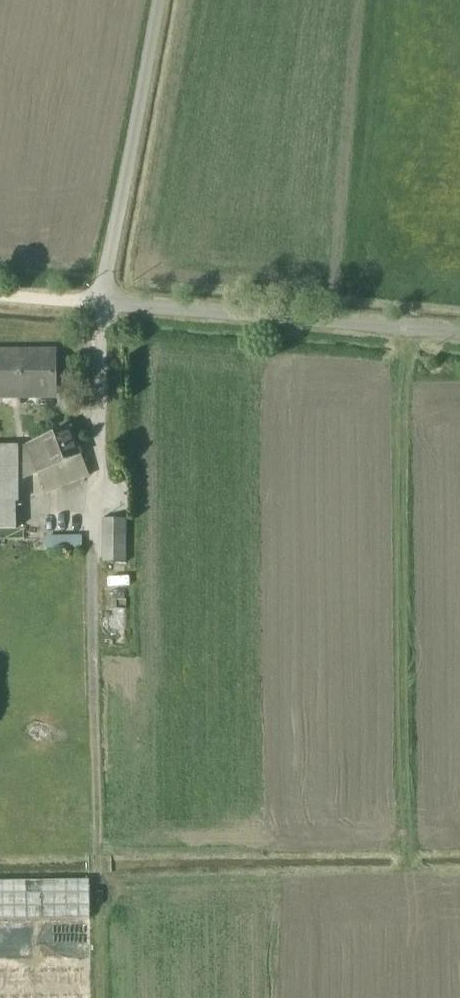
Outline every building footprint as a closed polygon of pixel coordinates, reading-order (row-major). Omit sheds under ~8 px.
[(4,397),(4,391),(35,390),(35,396),(54,396),(54,352),(35,352),(35,353),(3,354),(3,353),(0,353),(0,397),(4,397)] [(27,446),(38,474),(81,456),(71,428),(27,446)] [(16,503),(19,503),(19,482),(19,446),(0,446),(0,502),(16,503)] [(19,446),(19,482),(38,474),(27,446),(19,446)] [(16,503),(0,502),(0,529),(16,529),(16,503)] [(103,563),(125,564),(126,520),(104,519),(103,563)] [(47,535),(47,546),(83,546),(83,535),(47,535)] [(89,880),(0,881),(0,997),(91,997),(89,880)]
